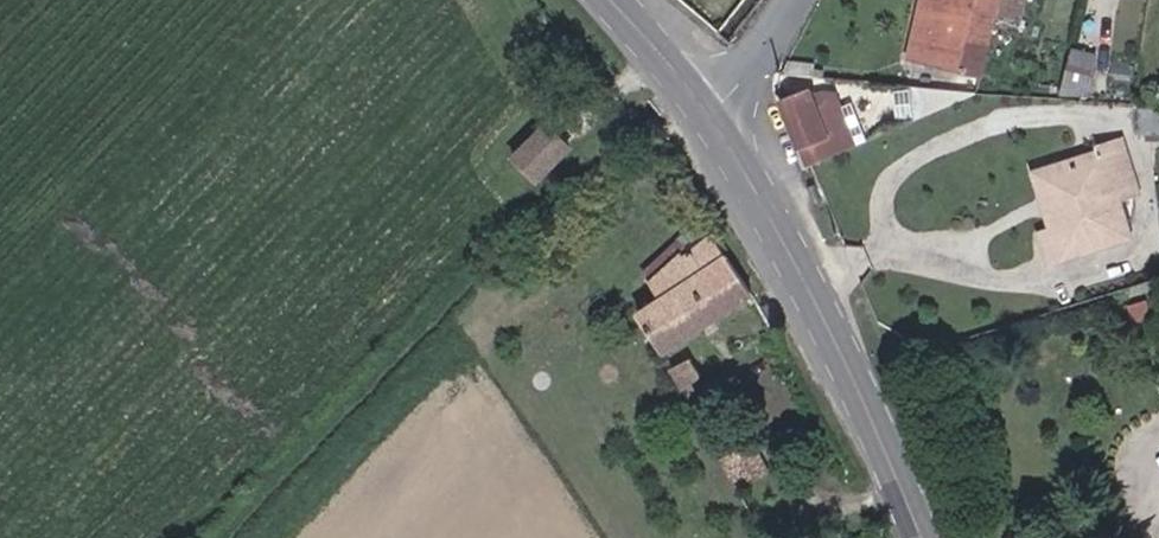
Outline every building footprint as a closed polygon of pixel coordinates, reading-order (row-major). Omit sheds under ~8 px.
[(914,53),(972,63),(970,77),(984,80),(995,17),(998,0),(924,0),(914,53)] [(995,17),(1028,23),(1031,0),(998,0),(995,17)] [(1075,49),(1063,98),(1097,101),(1104,52),(1075,49)] [(917,117),(978,93),(978,90),(914,86),(917,117)] [(788,100),(815,161),(858,143),(850,123),(833,130),(819,98),(815,88),(788,100)] [(836,91),(819,98),(833,130),(850,123),(836,91)] [(579,143),(554,119),(518,155),(542,180),(579,143)] [(1110,201),(1136,192),(1119,143),(1044,169),(1063,222),(1040,229),(1051,261),(1122,236),(1110,201)] [(755,291),(714,238),(694,253),(691,250),(657,276),(669,292),(640,314),(671,354),(755,291)] [(693,360),(676,373),(698,403),(709,395),(701,383),(707,379),(693,360)] [(753,443),(722,458),(736,487),(767,472),(753,443)]
